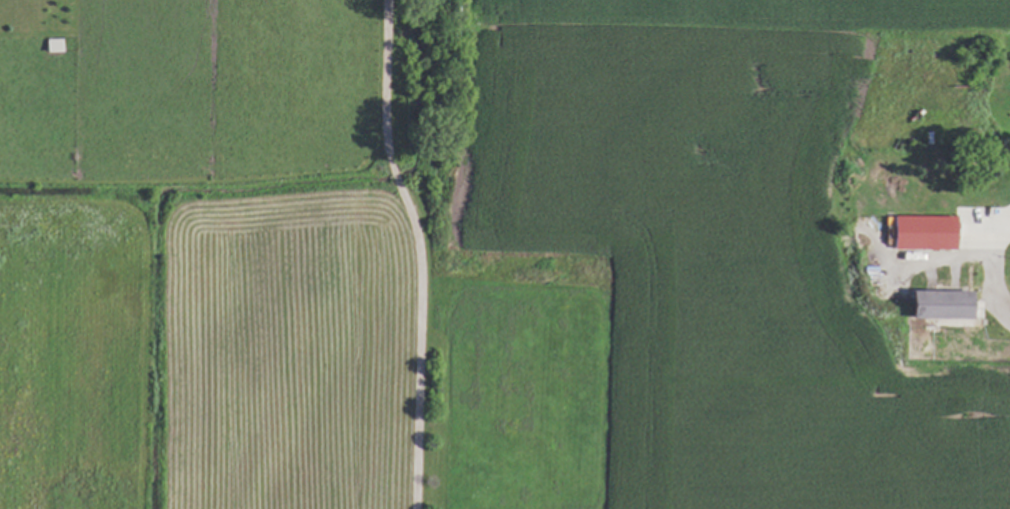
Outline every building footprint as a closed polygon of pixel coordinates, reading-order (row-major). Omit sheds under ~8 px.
[(44,51),(60,50),(60,38),(44,38),(44,51)] [(951,249),(952,215),(890,214),(889,247),(951,249)] [(905,289),(905,317),(967,318),(967,290),(905,289)]
